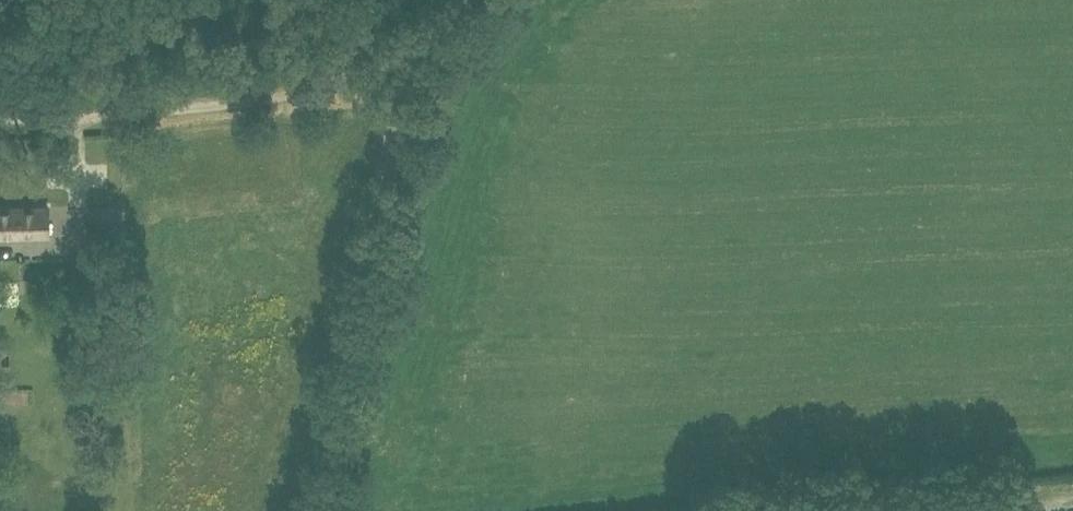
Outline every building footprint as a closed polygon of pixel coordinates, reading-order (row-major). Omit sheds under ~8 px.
[(50,236),(49,207),(0,209),(0,238),(50,236)]
